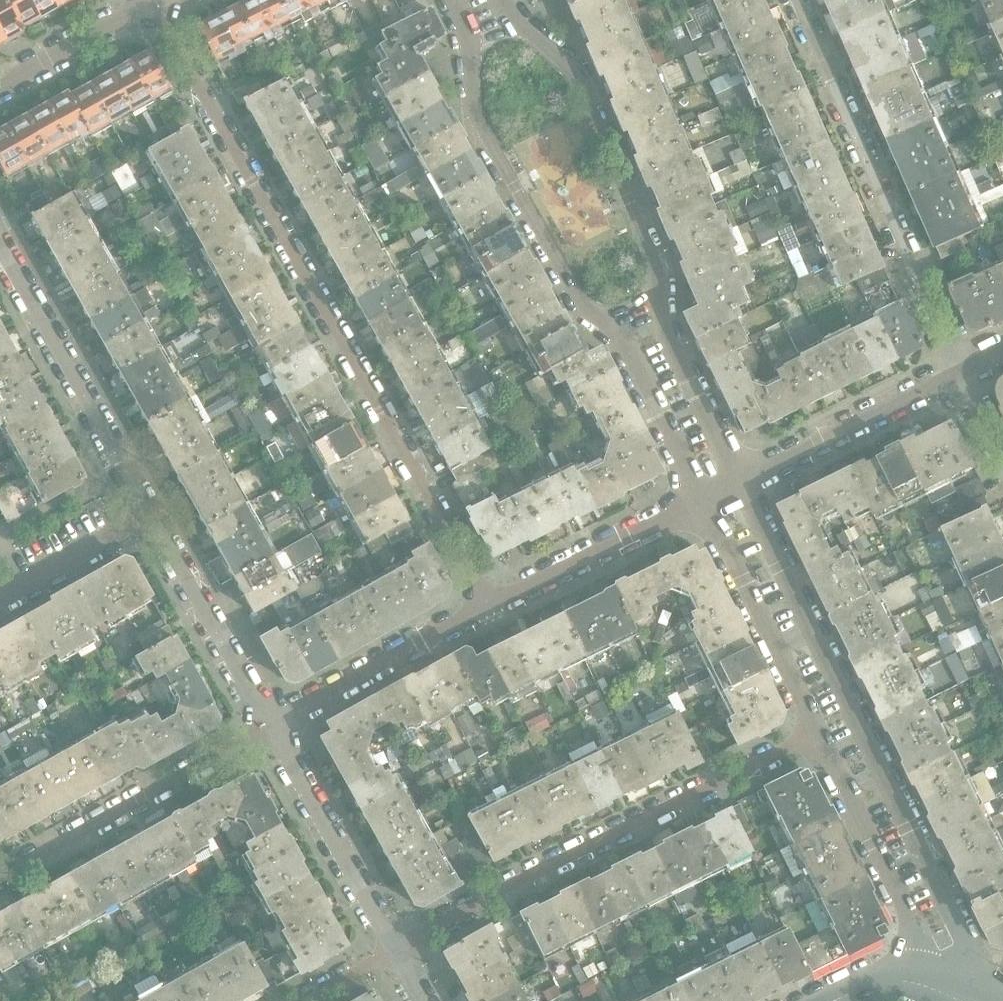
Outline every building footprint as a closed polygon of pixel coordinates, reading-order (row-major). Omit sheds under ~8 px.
[(4,0),(0,0),(0,38),(3,44),(18,36),(17,34),(23,31),(22,29),(20,30),(4,0)] [(26,0),(4,0),(20,30),(22,29),(39,19),(32,8),(29,7),(26,0)] [(29,7),(32,8),(39,19),(58,9),(52,0),(26,0),(29,7)] [(58,9),(73,0),(52,0),(58,9)] [(263,14),(260,15),(255,5),(257,4),(255,0),(249,0),(235,7),(253,44),(264,39),(265,43),(274,38),(267,25),(269,24),(263,14)] [(278,0),(255,0),(257,4),(255,5),(260,15),(263,14),(269,24),(267,25),(274,38),(282,34),(280,31),(291,25),(278,0)] [(304,0),(278,0),(291,25),(301,20),(303,23),(312,19),(305,5),(306,4),(304,0)] [(325,0),(304,0),(306,4),(305,5),(312,19),(330,10),(325,0)] [(330,10),(349,1),(348,0),(325,0),(330,10)] [(427,8),(423,0),(416,0),(399,9),(401,13),(404,21),(427,8)] [(626,15),(620,0),(584,0),(569,7),(574,20),(578,19),(590,47),(586,48),(592,62),(638,42),(626,15)] [(673,0),(663,0),(673,24),(681,20),(673,0)] [(759,0),(711,0),(710,1),(722,28),(763,9),(759,0)] [(892,0),(828,0),(842,33),(885,14),(896,10),(892,0)] [(938,0),(927,0),(932,12),(941,9),(938,0)] [(981,0),(1002,51),(1002,0),(981,0)] [(253,44),(235,7),(216,16),(220,23),(219,24),(224,33),(226,32),(232,43),(230,43),(237,57),(245,53),(243,50),(253,44)] [(404,21),(387,30),(381,34),(387,46),(380,50),(387,62),(375,68),(379,75),(374,77),(386,98),(426,75),(416,58),(421,56),(420,54),(434,46),(433,44),(441,39),(440,37),(441,36),(427,8),(404,21)] [(778,35),(772,21),(769,23),(763,9),(722,28),(734,55),(778,35)] [(387,30),(404,21),(401,13),(383,22),(387,30)] [(909,68),(897,42),(885,14),(842,33),(866,86),(909,68)] [(232,43),(226,32),(224,33),(219,24),(220,23),(216,16),(195,27),(217,67),(237,57),(230,43),(232,43)] [(700,37),(693,20),(684,24),(691,41),(700,37)] [(381,34),(387,30),(383,22),(364,32),(368,40),(381,34)] [(987,31),(984,25),(975,30),(977,35),(987,31)] [(965,47),(989,36),(987,31),(977,35),(963,41),(965,47)] [(352,48),(368,40),(364,32),(352,38),(345,41),(349,49),(352,48)] [(920,39),(917,32),(903,39),(906,45),(920,39)] [(715,49),(708,35),(694,42),(701,56),(715,49)] [(801,88),(796,75),(793,76),(780,49),(783,48),(778,35),(734,55),(746,83),(738,87),(742,96),(750,92),(757,108),(760,107),(801,88)] [(694,51),(688,36),(667,45),(673,59),(694,51)] [(348,50),(343,42),(328,50),(332,58),(348,50)] [(650,72),(639,44),(638,42),(592,62),(598,76),(602,74),(610,93),(614,102),(610,104),(615,116),(662,97),(671,93),(660,67),(650,72)] [(172,92),(149,51),(147,53),(144,52),(137,56),(137,58),(131,62),(137,73),(139,74),(143,82),(143,84),(152,101),(160,97),(161,99),(172,92)] [(312,67),(330,58),(326,51),(308,60),(312,67)] [(669,61),(664,51),(653,56),(658,66),(669,61)] [(707,80),(695,52),(683,57),(694,85),(707,80)] [(152,101),(143,84),(143,82),(139,74),(137,73),(131,62),(123,66),(120,65),(113,69),(113,72),(109,74),(115,86),(118,86),(122,93),(121,96),(130,111),(142,104),(145,110),(154,105),(152,101)] [(304,71),(301,65),(290,70),(293,76),(304,71)] [(932,121),(921,96),(909,68),(866,86),(890,140),(932,121)] [(979,82),(974,70),(960,76),(965,88),(979,82)] [(342,84),(337,73),(327,78),(333,89),(342,84)] [(130,111),(121,96),(122,93),(118,86),(115,86),(109,74),(102,78),(99,77),(93,81),(92,83),(88,85),(95,96),(98,97),(101,105),(101,108),(109,122),(130,111)] [(445,115),(436,98),(431,89),(433,88),(426,75),(386,98),(414,148),(454,126),(447,113),(445,115)] [(231,92),(249,83),(246,77),(229,87),(231,92)] [(262,92),(256,81),(256,80),(249,83),(231,92),(239,107),(245,103),(244,101),(262,92)] [(311,129),(285,82),(284,80),(262,92),(244,101),(245,103),(244,106),(248,113),(250,113),(266,140),(265,142),(270,152),(311,129)] [(316,94),(311,85),(310,85),(307,81),(298,86),(300,91),(299,92),(304,101),(316,94)] [(1002,89),(1002,88),(1002,85),(1001,81),(979,91),(982,98),(1002,89)] [(109,122),(101,108),(101,105),(98,97),(95,96),(88,85),(81,89),(79,88),(72,92),(71,95),(68,97),(75,109),(78,109),(81,115),(80,118),(89,134),(109,122)] [(738,87),(715,97),(718,104),(719,106),(742,96),(738,87)] [(825,141),(814,117),(801,88),(760,107),(769,127),(749,136),(737,141),(740,148),(741,153),(766,142),(765,140),(773,136),(783,160),(825,141)] [(80,118),(81,115),(78,109),(75,109),(68,97),(66,93),(59,97),(56,97),(49,100),(49,103),(45,105),(52,116),(55,117),(59,124),(57,127),(67,143),(80,136),(81,138),(89,134),(80,118)] [(685,151),(662,99),(662,97),(615,116),(622,131),(626,130),(638,158),(634,159),(639,171),(685,151)] [(338,114),(331,102),(321,108),(328,120),(338,114)] [(352,113),(347,104),(338,109),(343,118),(352,113)] [(67,143),(57,127),(59,124),(55,117),(52,116),(45,105),(38,109),(35,108),(29,112),(28,114),(25,116),(31,128),(34,129),(38,135),(37,139),(46,154),(67,143)] [(722,120),(717,108),(697,117),(702,128),(722,120)] [(694,118),(694,117),(692,113),(680,117),(682,123),(694,118)] [(172,138),(188,129),(192,127),(185,115),(166,126),(172,137),(172,138)] [(46,154),(37,139),(38,135),(34,129),(31,128),(25,116),(18,120),(15,120),(8,123),(7,126),(4,128),(11,139),(13,140),(17,147),(16,150),(25,166),(46,154)] [(956,175),(944,148),(932,121),(890,140),(913,193),(956,175)] [(474,165),(468,156),(459,139),(461,138),(454,126),(414,148),(423,163),(382,187),(387,197),(428,173),(443,199),(483,176),(476,164),(474,165)] [(16,150),(17,147),(13,140),(11,139),(4,128),(0,130),(0,168),(7,179),(20,172),(19,170),(25,166),(16,150)] [(369,139),(362,128),(353,133),(359,145),(369,139)] [(207,167),(201,157),(192,141),(193,138),(188,129),(172,138),(172,137),(152,148),(147,152),(174,201),(213,179),(213,178),(214,174),(210,168),(207,167)] [(338,178),(325,155),(311,129),(270,152),(275,161),(278,162),(284,173),(293,189),(292,191),(297,201),(338,178)] [(956,143),(971,136),(968,130),(953,137),(956,143)] [(338,146),(353,138),(349,131),(334,139),(338,146)] [(959,149),(978,140),(976,134),(971,136),(956,143),(959,149)] [(337,145),(333,138),(324,144),(327,150),(337,145)] [(848,194),(825,141),(783,160),(773,164),(777,174),(787,169),(795,186),(787,189),(785,183),(773,189),(761,194),(763,200),(775,194),(778,201),(789,196),(791,199),(799,195),(806,212),(848,194)] [(379,163),(368,142),(361,146),(372,167),(379,163)] [(80,165),(69,147),(63,151),(74,169),(80,165)] [(364,161),(356,147),(349,151),(357,165),(364,161)] [(131,160),(124,148),(117,151),(124,164),(131,160)] [(712,174),(710,171),(701,148),(689,153),(688,152),(686,153),(685,151),(639,171),(646,187),(649,185),(654,195),(660,211),(657,212),(662,224),(710,204),(707,197),(711,195),(703,178),(712,174)] [(745,160),(741,153),(740,148),(728,153),(733,165),(745,160)] [(731,174),(728,167),(716,172),(719,179),(731,174)] [(154,181),(150,174),(139,179),(143,187),(154,181)] [(981,203),(992,197),(993,200),(1002,195),(1002,186),(990,191),(987,182),(974,188),(972,183),(962,188),(956,175),(913,193),(938,249),(960,239),(980,230),(980,229),(990,225),(981,203)] [(502,215),(493,198),(488,190),(490,188),(483,176),(443,199),(471,249),(511,226),(504,214),(502,215)] [(366,227),(339,179),(338,178),(297,201),(303,210),(305,211),(314,227),(320,238),(319,240),(325,250),(351,235),(366,227)] [(234,216),(227,203),(220,190),(221,187),(217,180),(214,180),(213,179),(174,201),(182,215),(173,220),(179,231),(188,225),(202,250),(241,227),(240,226),(241,223),(238,217),(234,216)] [(145,191),(156,185),(154,181),(143,187),(145,191)] [(125,196),(138,189),(135,183),(122,190),(125,196)] [(375,190),(371,183),(359,190),(363,197),(375,190)] [(366,205),(385,194),(386,194),(381,186),(375,190),(363,197),(361,198),(366,205)] [(55,202),(48,188),(41,192),(43,196),(48,206),(55,202)] [(83,221),(94,215),(79,189),(68,195),(55,202),(48,206),(31,216),(32,217),(31,221),(34,226),(38,228),(53,256),(53,260),(56,265),(59,267),(60,268),(97,247),(83,221)] [(870,245),(860,223),(848,194),(806,212),(829,263),(870,245)] [(405,204),(400,195),(392,200),(396,208),(405,204)] [(48,206),(43,196),(25,206),(31,216),(48,206)] [(767,211),(762,199),(744,207),(749,219),(767,211)] [(734,259),(730,250),(734,248),(726,231),(735,227),(724,200),(711,206),(710,204),(662,224),(668,240),(672,238),(677,250),(683,264),(679,265),(685,279),(734,259)] [(151,214),(151,213),(154,211),(150,203),(133,212),(139,223),(154,215),(153,213),(151,214)] [(778,239),(774,227),(768,214),(749,221),(760,246),(778,239)] [(166,237),(154,215),(139,223),(151,245),(166,237)] [(426,237),(416,218),(405,224),(415,243),(426,237)] [(750,230),(747,223),(736,227),(739,235),(750,230)] [(1000,224),(986,230),(990,238),(1002,232),(1002,231),(1000,224)] [(530,265),(521,249),(516,240),(518,239),(511,226),(471,249),(499,299),(539,276),(533,264),(530,265)] [(267,275),(268,272),(265,266),(262,265),(256,255),(247,239),(248,235),(244,229),(241,228),(241,227),(202,250),(216,274),(203,282),(207,290),(220,283),(229,298),(268,276),(267,275)] [(392,251),(411,241),(408,236),(399,241),(389,246),(385,239),(376,244),(366,227),(351,235),(325,250),(330,259),(332,260),(341,276),(348,287),(347,289),(352,298),(393,275),(383,258),(392,252),(392,251)] [(181,238),(177,232),(177,231),(166,237),(170,244),(181,238)] [(797,249),(810,243),(808,238),(795,244),(797,249)] [(972,257),(968,249),(965,250),(960,239),(938,249),(942,258),(940,259),(945,270),(967,261),(966,260),(972,257)] [(438,262),(428,244),(418,250),(427,268),(438,262)] [(994,248),(1002,267),(1002,244),(994,248)] [(829,290),(854,279),(880,267),(870,245),(829,263),(830,265),(798,280),(796,288),(803,302),(804,301),(829,290)] [(122,291),(112,274),(97,247),(60,268),(60,269),(60,273),(63,278),(67,280),(82,307),(82,311),(85,316),(88,318),(89,319),(145,288),(168,276),(161,263),(142,273),(145,278),(122,291)] [(739,317),(735,309),(752,301),(746,286),(749,284),(741,266),(737,268),(734,259),(685,279),(697,308),(683,315),(694,339),(735,319),(739,317)] [(807,273),(802,262),(790,267),(795,279),(807,273)] [(185,289),(173,266),(172,266),(165,270),(178,293),(185,289)] [(886,280),(880,267),(854,279),(860,291),(886,280)] [(975,280),(974,278),(951,288),(963,315),(964,315),(969,327),(981,331),(990,327),(991,328),(1002,322),(1002,268),(975,280)] [(407,301),(394,277),(393,275),(352,298),(357,308),(360,309),(366,320),(375,336),(374,338),(379,348),(421,325),(407,301)] [(289,314),(283,303),(274,287),(275,284),(272,278),(269,277),(268,276),(229,298),(238,314),(226,321),(227,323),(217,330),(215,327),(202,335),(207,344),(220,336),(224,345),(241,335),(236,327),(243,323),(256,347),(295,325),(295,324),(296,321),(292,315),(289,314)] [(559,316),(554,307),(544,290),(546,288),(539,276),(499,299),(509,316),(501,320),(499,316),(465,336),(472,348),(513,325),(528,351),(569,328),(561,315),(559,316)] [(413,297),(432,286),(428,279),(409,290),(413,297)] [(455,292),(448,279),(436,286),(443,299),(455,292)] [(767,287),(763,279),(752,283),(755,291),(767,287)] [(155,350),(134,312),(152,301),(145,288),(89,319),(89,320),(89,324),(92,329),(95,331),(111,359),(111,363),(114,368),(117,370),(118,371),(155,350)] [(777,310),(799,299),(795,290),(772,301),(777,310)] [(809,314),(835,302),(829,290),(804,301),(809,314)] [(462,303),(455,292),(443,299),(450,310),(462,303)] [(199,315),(189,296),(182,300),(192,319),(199,315)] [(446,308),(440,297),(430,303),(437,313),(446,308)] [(876,310),(871,299),(865,301),(870,313),(876,310)] [(919,348),(917,343),(918,343),(909,324),(910,324),(898,301),(847,326),(869,372),(919,348)] [(159,314),(155,307),(143,313),(147,320),(159,314)] [(746,345),(744,341),(742,337),(744,336),(735,319),(694,339),(733,417),(749,409),(744,400),(750,381),(748,380),(734,351),(746,345)] [(869,372),(847,326),(827,337),(820,322),(789,338),(797,354),(819,397),(869,372)] [(316,363),(308,347),(302,336),(302,333),(299,327),(296,326),(295,325),(256,347),(284,396),(323,374),(322,373),(323,370),(320,364),(316,363)] [(448,374),(421,325),(379,348),(385,357),(387,358),(402,385),(401,387),(407,396),(448,374)] [(570,393),(612,372),(605,357),(602,358),(598,350),(585,357),(569,328),(528,351),(542,376),(541,377),(552,399),(569,391),(570,393)] [(0,329),(0,365),(15,357),(0,329)] [(759,338),(766,335),(764,330),(749,337),(752,342),(759,338)] [(451,351),(466,342),(462,334),(446,343),(451,351)] [(778,358),(766,335),(759,338),(770,361),(778,358)] [(477,357),(493,348),(488,340),(472,349),(477,357)] [(170,377),(179,373),(182,379),(199,370),(191,356),(181,362),(180,359),(176,362),(165,368),(155,350),(118,371),(118,372),(118,376),(121,381),(124,383),(140,411),(140,415),(143,420),(146,422),(147,423),(184,401),(170,377)] [(751,430),(819,397),(797,354),(778,363),(780,368),(773,371),(779,381),(767,387),(750,381),(744,400),(749,409),(733,417),(740,431),(742,430),(743,432),(750,428),(751,430)] [(28,379),(15,357),(0,365),(0,421),(4,429),(43,407),(28,379)] [(489,382),(478,364),(460,375),(472,393),(489,382)] [(263,376),(259,369),(248,375),(252,382),(263,376)] [(644,435),(630,409),(628,410),(615,383),(617,382),(612,372),(570,393),(577,408),(581,406),(585,414),(590,411),(594,419),(597,417),(609,442),(623,439),(625,445),(644,435)] [(344,412),(338,401),(329,385),(330,382),(326,376),(323,375),(323,374),(284,396),(293,413),(285,417),(286,420),(261,434),(265,440),(280,432),(298,422),(311,444),(350,423),(349,422),(350,419),(347,413),(344,412)] [(462,399),(448,374),(407,396),(412,406),(414,406),(430,433),(429,436),(434,445),(475,422),(467,408),(483,398),(484,400),(496,392),(491,382),(462,399)] [(512,388),(504,376),(495,382),(502,394),(512,388)] [(533,387),(541,381),(538,377),(531,383),(533,387)] [(259,395),(252,383),(235,394),(242,406),(259,395)] [(213,452),(199,428),(230,409),(244,435),(253,430),(233,393),(204,410),(195,396),(185,402),(184,401),(147,423),(147,424),(147,428),(150,432),(153,434),(175,474),(213,452)] [(252,413),(247,403),(240,407),(246,417),(252,413)] [(74,461),(56,429),(43,407),(4,429),(29,474),(49,463),(55,471),(74,461)] [(510,418),(504,408),(493,414),(498,424),(510,418)] [(529,428),(523,415),(513,420),(519,433),(529,428)] [(490,449),(485,439),(492,435),(483,419),(476,423),(475,422),(434,445),(439,455),(442,455),(450,471),(490,449)] [(570,432),(573,421),(564,419),(562,430),(570,432)] [(377,472),(377,470),(377,467),(374,462),(371,461),(365,450),(356,434),(357,431),(354,425),(351,424),(350,423),(311,444),(308,446),(335,494),(352,485),(377,472)] [(974,467),(954,423),(948,426),(947,424),(924,435),(925,437),(917,442),(915,439),(902,445),(926,491),(974,467)] [(524,446),(518,433),(504,440),(510,453),(524,446)] [(629,488),(633,486),(636,484),(638,487),(656,477),(655,475),(659,473),(655,464),(657,462),(644,435),(625,445),(623,439),(609,442),(602,465),(585,474),(583,470),(573,475),(590,510),(619,496),(618,494),(629,488)] [(283,459),(275,443),(266,448),(274,463),(283,459)] [(926,491),(902,445),(890,451),(892,454),(867,467),(865,463),(853,470),(872,507),(873,510),(876,516),(926,491)] [(496,507),(491,498),(496,495),(491,484),(486,487),(477,472),(497,461),(490,449),(450,471),(456,481),(455,482),(454,483),(453,485),(453,488),(489,552),(496,554),(527,538),(528,541),(542,534),(521,494),(496,507)] [(242,505),(214,454),(213,452),(175,474),(198,514),(198,518),(200,523),(204,525),(204,526),(242,505)] [(524,483),(512,458),(504,462),(516,487),(524,483)] [(304,478),(294,460),(277,470),(288,488),(304,478)] [(37,506),(84,480),(74,461),(55,471),(49,463),(29,474),(28,475),(24,478),(31,492),(30,493),(37,506)] [(590,510),(573,475),(571,469),(561,474),(557,466),(550,470),(545,461),(538,464),(546,482),(521,494),(542,534),(553,528),(552,526),(568,518),(578,513),(579,516),(590,510)] [(872,507),(853,470),(787,502),(788,504),(781,507),(782,508),(780,509),(787,524),(802,517),(821,523),(824,515),(839,508),(842,513),(845,520),(872,507)] [(399,510),(393,499),(384,483),(385,480),(381,474),(378,473),(377,472),(352,485),(335,494),(352,525),(363,544),(384,533),(405,521),(404,519),(405,516),(402,511),(399,510)] [(986,495),(986,493),(980,478),(956,489),(964,507),(984,498),(985,497),(986,495)] [(8,497),(17,492),(13,484),(0,491),(0,510),(7,522),(19,516),(8,497)] [(316,504),(306,486),(293,493),(303,511),(316,504)] [(946,530),(988,510),(989,509),(984,498),(964,507),(958,510),(959,511),(941,519),(946,530)] [(296,508),(292,500),(282,506),(286,513),(296,508)] [(270,554),(242,505),(204,526),(205,527),(205,531),(208,536),(211,538),(227,566),(226,570),(229,575),(233,577),(233,578),(271,556),(270,554)] [(999,536),(1000,533),(998,527),(995,526),(988,510),(946,530),(944,531),(957,558),(1000,538),(999,536)] [(265,526),(277,519),(273,512),(261,519),(265,526)] [(910,522),(905,512),(898,515),(903,526),(910,522)] [(943,529),(936,516),(924,522),(930,536),(943,529)] [(832,554),(819,528),(821,523),(802,517),(787,524),(789,527),(788,528),(793,539),(795,538),(802,553),(802,556),(805,562),(807,563),(807,565),(832,554)] [(329,531),(341,524),(338,518),(325,526),(329,531)] [(270,531),(280,525),(277,520),(267,526),(270,531)] [(403,536),(411,532),(405,521),(384,533),(391,545),(404,538),(403,536)] [(333,538),(345,530),(341,524),(329,531),(333,538)] [(864,536),(859,525),(849,530),(854,541),(864,536)] [(943,529),(930,536),(927,537),(931,545),(946,537),(943,529)] [(421,538),(418,532),(416,530),(414,530),(411,532),(403,536),(404,538),(408,545),(421,538)] [(854,541),(849,530),(837,536),(842,547),(854,541)] [(393,549),(391,545),(384,533),(363,544),(369,553),(373,560),(379,557),(393,549)] [(865,536),(864,536),(854,541),(860,552),(871,546),(865,536)] [(1001,540),(1000,538),(957,558),(981,611),(1002,601),(1002,541),(1001,540)] [(369,553),(363,544),(353,550),(358,559),(369,553)] [(445,579),(426,547),(416,552),(418,555),(406,562),(407,564),(430,606),(435,603),(434,602),(442,598),(441,597),(445,595),(447,587),(445,584),(446,583),(444,580),(445,579)] [(680,592),(694,556),(691,549),(612,588),(630,623),(640,618),(638,615),(647,611),(645,607),(653,603),(652,600),(672,590),(680,592)] [(242,594),(292,567),(282,550),(271,556),(233,578),(242,594)] [(870,597),(849,556),(843,559),(839,550),(832,554),(807,565),(808,566),(808,568),(811,574),(813,576),(827,603),(826,606),(829,612),(832,614),(832,615),(870,597)] [(736,622),(724,597),(701,553),(694,556),(680,592),(687,595),(695,611),(692,613),(696,621),(692,623),(696,631),(693,632),(698,641),(736,622)] [(151,599),(130,561),(123,559),(74,586),(97,627),(105,623),(107,626),(143,606),(142,604),(151,599)] [(869,571),(880,566),(878,560),(867,566),(869,571)] [(430,606),(407,564),(358,591),(382,633),(430,606)] [(769,579),(763,566),(755,570),(761,583),(769,579)] [(302,586),(301,583),(292,567),(242,594),(253,612),(265,606),(276,600),(302,586)] [(382,633),(358,591),(335,605),(331,599),(337,596),(330,584),(319,591),(328,608),(311,618),(334,660),(382,633)] [(75,650),(93,640),(88,632),(97,627),(74,586),(50,599),(53,604),(36,614),(32,614),(23,619),(45,661),(54,656),(57,661),(72,652),(76,667),(86,685),(93,681),(85,669),(93,665),(87,654),(79,658),(75,650)] [(945,595),(941,587),(928,592),(932,601),(945,595)] [(634,631),(630,623),(612,588),(604,593),(602,596),(574,610),(570,609),(565,612),(563,615),(562,615),(582,656),(634,631)] [(931,600),(925,588),(918,592),(924,603),(931,600)] [(896,636),(881,605),(879,606),(873,595),(870,597),(832,615),(833,615),(832,618),(836,625),(839,626),(854,655),(852,658),(856,666),(859,667),(858,668),(899,648),(894,637),(896,636)] [(946,610),(941,598),(933,602),(938,614),(946,610)] [(937,612),(932,602),(931,601),(919,606),(925,618),(937,612)] [(981,611),(971,615),(983,642),(993,637),(1002,659),(1002,601),(981,611)] [(666,626),(670,614),(663,611),(658,623),(666,626)] [(334,660),(311,618),(287,632),(285,629),(276,612),(253,625),(255,629),(279,671),(283,678),(284,677),(286,681),(292,683),(296,681),(334,660)] [(582,656),(562,615),(561,616),(558,615),(553,618),(551,621),(523,635),(519,635),(514,637),(512,640),(511,641),(531,681),(582,656)] [(23,619),(13,625),(12,628),(1,634),(0,634),(0,686),(1,686),(4,691),(40,670),(37,665),(45,661),(23,619)] [(761,672),(748,647),(736,622),(698,641),(698,642),(689,648),(696,663),(706,658),(710,666),(683,680),(688,689),(715,675),(722,691),(761,672)] [(965,650),(952,623),(945,627),(953,645),(957,653),(965,650)] [(659,644),(665,628),(658,626),(652,642),(659,644)] [(153,648),(172,637),(166,627),(147,637),(153,648)] [(666,642),(676,634),(671,629),(662,637),(666,642)] [(211,706),(187,664),(172,637),(153,648),(144,652),(133,658),(144,677),(151,674),(154,681),(163,676),(177,701),(175,709),(192,713),(194,716),(210,707),(211,706)] [(153,648),(147,637),(138,641),(144,652),(153,648)] [(536,691),(531,681),(511,641),(510,641),(507,641),(502,643),(500,646),(473,661),(468,652),(463,650),(453,655),(475,696),(478,701),(488,696),(490,702),(505,694),(509,702),(503,705),(509,717),(516,714),(510,704),(536,691)] [(957,653),(953,645),(942,650),(946,658),(957,653)] [(922,689),(907,658),(905,659),(899,648),(858,668),(859,668),(859,671),(862,678),(866,680),(880,708),(879,711),(882,719),(885,720),(885,721),(925,701),(920,690),(922,689)] [(475,696),(453,655),(451,657),(448,656),(443,659),(441,662),(427,670),(414,678),(410,677),(403,681),(423,721),(425,724),(475,696)] [(993,669),(1002,689),(1002,664),(993,669)] [(968,680),(963,669),(952,674),(957,685),(968,680)] [(625,685),(618,672),(607,677),(609,681),(599,686),(604,696),(625,685)] [(775,701),(761,672),(722,691),(734,715),(731,717),(734,723),(729,725),(738,743),(770,727),(774,724),(779,711),(774,701),(775,701)] [(577,688),(569,673),(561,677),(563,682),(568,692),(577,688)] [(423,721),(403,681),(327,724),(332,732),(367,742),(370,732),(388,721),(397,738),(413,729),(411,727),(423,721)] [(572,700),(568,692),(563,682),(556,686),(565,704),(572,700)] [(688,690),(683,682),(673,687),(677,695),(688,690)] [(150,694),(145,685),(138,689),(143,697),(150,694)] [(127,696),(122,687),(110,694),(114,703),(127,696)] [(144,701),(137,690),(130,694),(137,706),(144,701)] [(603,698),(598,690),(584,698),(589,706),(603,698)] [(619,704),(614,694),(605,699),(609,709),(619,704)] [(981,706),(975,695),(965,700),(970,711),(981,706)] [(683,706),(679,697),(672,700),(676,709),(683,706)] [(39,711),(32,699),(25,703),(32,716),(39,711)] [(97,710),(91,699),(82,704),(89,715),(97,710)] [(949,742),(933,711),(931,712),(925,701),(885,721),(886,721),(885,724),(889,731),(892,733),(906,761),(905,764),(909,772),(911,773),(911,774),(952,755),(947,743),(949,742)] [(609,715),(602,702),(590,708),(597,721),(609,715)] [(987,719),(981,706),(970,711),(977,724),(987,719)] [(204,732),(216,726),(217,719),(210,707),(194,716),(192,713),(175,709),(173,716),(160,723),(155,715),(147,719),(145,716),(129,725),(128,726),(149,764),(204,733),(204,732)] [(546,713),(542,715),(548,724),(552,722),(546,713)] [(476,732),(466,714),(456,719),(466,738),(476,732)] [(548,724),(542,715),(533,721),(538,730),(548,724)] [(699,762),(687,739),(676,715),(624,741),(646,784),(658,778),(657,776),(683,763),(686,769),(699,762)] [(712,728),(707,720),(695,726),(698,733),(700,732),(701,734),(712,728)] [(149,764),(128,726),(129,725),(127,722),(116,727),(114,723),(75,745),(98,786),(99,785),(102,785),(107,783),(108,780),(135,765),(136,767),(141,768),(149,764)] [(5,732),(0,735),(0,747),(10,741),(5,732)] [(372,770),(363,754),(367,742),(332,732),(321,739),(361,810),(398,788),(395,783),(392,778),(389,780),(384,772),(381,774),(377,767),(372,770)] [(543,740),(540,734),(539,732),(527,738),(531,746),(543,740)] [(712,756),(701,734),(700,732),(698,733),(687,739),(699,762),(712,756)] [(594,745),(588,733),(582,735),(588,748),(594,745)] [(98,786),(75,745),(70,735),(52,745),(58,755),(28,772),(34,783),(50,812),(51,812),(54,812),(59,810),(60,807),(88,792),(91,792),(95,789),(97,786),(98,786)] [(53,749),(47,738),(41,742),(47,752),(53,749)] [(506,759),(530,746),(526,738),(502,751),(506,759)] [(646,784),(624,741),(573,766),(595,810),(607,804),(606,801),(632,788),(633,790),(646,784)] [(47,752),(41,742),(37,744),(43,755),(47,752)] [(447,762),(439,748),(420,759),(443,764),(447,762)] [(484,748),(475,753),(480,762),(489,757),(484,748)] [(471,751),(454,760),(461,773),(467,770),(478,764),(471,751)] [(412,762),(408,754),(397,759),(402,768),(412,762)] [(953,754),(952,755),(911,774),(912,774),(911,777),(915,784),(919,785),(933,815),(932,818),(935,826),(938,826),(938,828),(979,806),(953,754)] [(448,763),(438,769),(445,782),(448,780),(455,776),(448,763)] [(977,775),(986,770),(984,765),(974,770),(977,775)] [(595,810),(573,766),(548,778),(539,783),(522,791),(544,835),(557,829),(555,826),(581,814),(583,816),(595,810)] [(497,783),(488,767),(480,771),(486,781),(489,787),(497,783)] [(454,790),(473,779),(467,770),(461,773),(455,776),(448,780),(454,790)] [(50,812),(34,783),(28,772),(4,786),(0,788),(0,837),(1,840),(3,839),(7,839),(11,837),(13,833),(40,818),(43,819),(48,816),(49,813),(50,812)] [(826,811),(817,791),(809,777),(808,777),(798,774),(798,773),(786,778),(785,778),(755,793),(761,804),(767,801),(775,819),(777,818),(791,844),(835,823),(829,809),(826,811)] [(292,850),(277,823),(250,776),(249,776),(249,775),(246,776),(235,782),(242,793),(234,821),(244,823),(253,840),(244,845),(248,852),(243,855),(252,872),(251,873),(251,874),(292,850)] [(213,838),(208,828),(225,818),(234,821),(242,793),(235,782),(217,792),(208,795),(207,798),(181,813),(177,813),(172,815),(171,818),(170,819),(191,855),(207,846),(220,871),(220,870),(223,858),(213,838)] [(426,837),(398,788),(361,810),(388,859),(426,837)] [(465,814),(453,791),(453,790),(444,795),(457,819),(465,814)] [(544,835),(522,791),(497,803),(471,816),(482,838),(481,838),(492,861),(506,854),(505,852),(530,839),(532,841),(544,835)] [(748,853),(740,837),(752,831),(740,805),(727,811),(714,817),(716,820),(690,833),(688,830),(676,837),(696,879),(748,853)] [(993,834),(1002,828),(1002,816),(1000,815),(987,821),(979,806),(938,828),(939,828),(938,831),(941,838),(945,839),(960,868),(958,872),(962,879),(965,880),(964,881),(1002,862),(1002,854),(993,834)] [(191,855),(170,819),(168,820),(164,820),(159,822),(157,826),(130,841),(126,841),(121,844),(119,847),(118,848),(143,891),(195,862),(191,855)] [(853,865),(844,846),(840,837),(842,836),(835,823),(791,844),(818,899),(862,877),(856,864),(853,865)] [(758,843),(753,833),(744,838),(749,848),(758,843)] [(484,870),(482,866),(470,844),(439,861),(426,837),(388,859),(414,904),(420,906),(484,870)] [(696,879),(676,837),(663,843),(664,845),(638,858),(637,856),(624,862),(645,905),(696,879)] [(492,861),(481,838),(470,844),(482,866),(492,861)] [(143,891),(118,848),(117,848),(114,848),(109,851),(106,854),(80,869),(75,869),(71,872),(68,876),(67,876),(92,919),(143,891)] [(319,898),(305,874),(292,850),(251,874),(256,882),(253,884),(270,915),(273,913),(278,921),(319,898)] [(645,905),(624,862),(611,869),(612,871),(586,884),(585,882),(572,888),(593,930),(645,905)] [(964,881),(965,882),(964,885),(968,892),(972,893),(977,902),(974,904),(987,930),(1002,921),(1002,862),(964,881)] [(773,872),(761,878),(767,890),(778,884),(773,872)] [(234,883),(229,875),(218,881),(223,889),(234,883)] [(92,919),(67,876),(66,877),(62,877),(57,879),(55,883),(28,898),(24,898),(19,901),(17,904),(16,905),(40,948),(92,919)] [(186,894),(176,876),(170,879),(173,886),(180,897),(186,894)] [(789,888),(801,882),(797,876),(786,882),(789,888)] [(807,974),(879,938),(878,937),(882,926),(883,926),(866,892),(869,891),(862,877),(818,899),(832,927),(824,931),(821,926),(810,932),(812,937),(793,946),(807,974)] [(180,897),(173,886),(166,890),(172,902),(180,897)] [(593,930),(572,888),(560,894),(561,897),(535,909),(534,907),(520,914),(541,954),(542,956),(593,930)] [(345,946),(333,923),(319,898),(278,921),(283,931),(280,933),(295,961),(293,962),(299,973),(342,949),(342,948),(345,946)] [(686,911),(680,899),(676,901),(681,913),(686,911)] [(681,913),(676,901),(671,903),(677,915),(681,913)] [(40,948),(16,905),(14,906),(10,906),(6,908),(4,912),(0,914),(0,969),(1,970),(13,963),(24,980),(29,977),(19,960),(40,948)] [(238,913),(233,905),(222,912),(226,919),(238,913)] [(134,922),(128,911),(122,914),(128,925),(134,922)] [(244,922),(239,913),(227,920),(232,929),(244,922)] [(131,930),(128,925),(122,914),(115,918),(124,934),(131,930)] [(541,954),(520,914),(509,919),(529,959),(541,954)] [(703,923),(698,914),(684,921),(689,930),(703,923)] [(716,917),(712,919),(716,928),(726,923),(722,914),(716,917)] [(634,933),(628,921),(622,924),(628,935),(634,933)] [(987,930),(994,945),(1002,948),(1002,921),(987,930)] [(493,943),(496,941),(488,927),(441,953),(450,969),(453,968),(460,981),(468,995),(465,997),(468,1000),(487,1000),(516,984),(493,943)] [(178,934),(174,928),(166,932),(170,939),(178,934)] [(793,946),(785,930),(729,957),(751,1000),(753,1000),(765,995),(764,993),(792,979),(793,981),(807,974),(793,946)] [(704,959),(695,941),(689,944),(698,962),(704,959)] [(72,952),(67,942),(60,946),(65,956),(72,952)] [(252,965),(246,954),(240,943),(188,972),(204,1000),(237,1000),(251,993),(255,993),(260,991),(262,987),(264,986),(252,965)] [(262,959),(256,948),(246,954),(252,965),(261,960),(262,963),(264,961),(262,958),(262,959)] [(580,959),(576,948),(570,950),(575,961),(580,959)] [(285,981),(276,966),(281,963),(276,954),(264,961),(262,963),(273,981),(276,987),(285,981)] [(729,957),(675,984),(683,1000),(751,1000),(729,957)] [(273,981),(262,963),(261,960),(252,965),(264,986),(273,981)] [(606,969),(603,962),(596,966),(600,972),(606,969)] [(598,973),(592,963),(582,969),(588,979),(598,973)] [(587,981),(577,964),(571,968),(580,985),(587,981)] [(164,979),(159,970),(154,973),(159,982),(164,979)] [(188,972),(137,1000),(204,1000),(188,972)] [(650,986),(644,976),(638,979),(644,989),(650,986)] [(644,989),(638,979),(632,982),(638,993),(644,989)] [(516,984),(487,1000),(525,1000),(516,984)] [(675,984),(641,1000),(683,1000),(675,984)] [(555,986),(542,993),(547,1000),(551,1000),(560,996),(555,986)] [(371,992),(356,1000),(376,1000),(371,992)]
